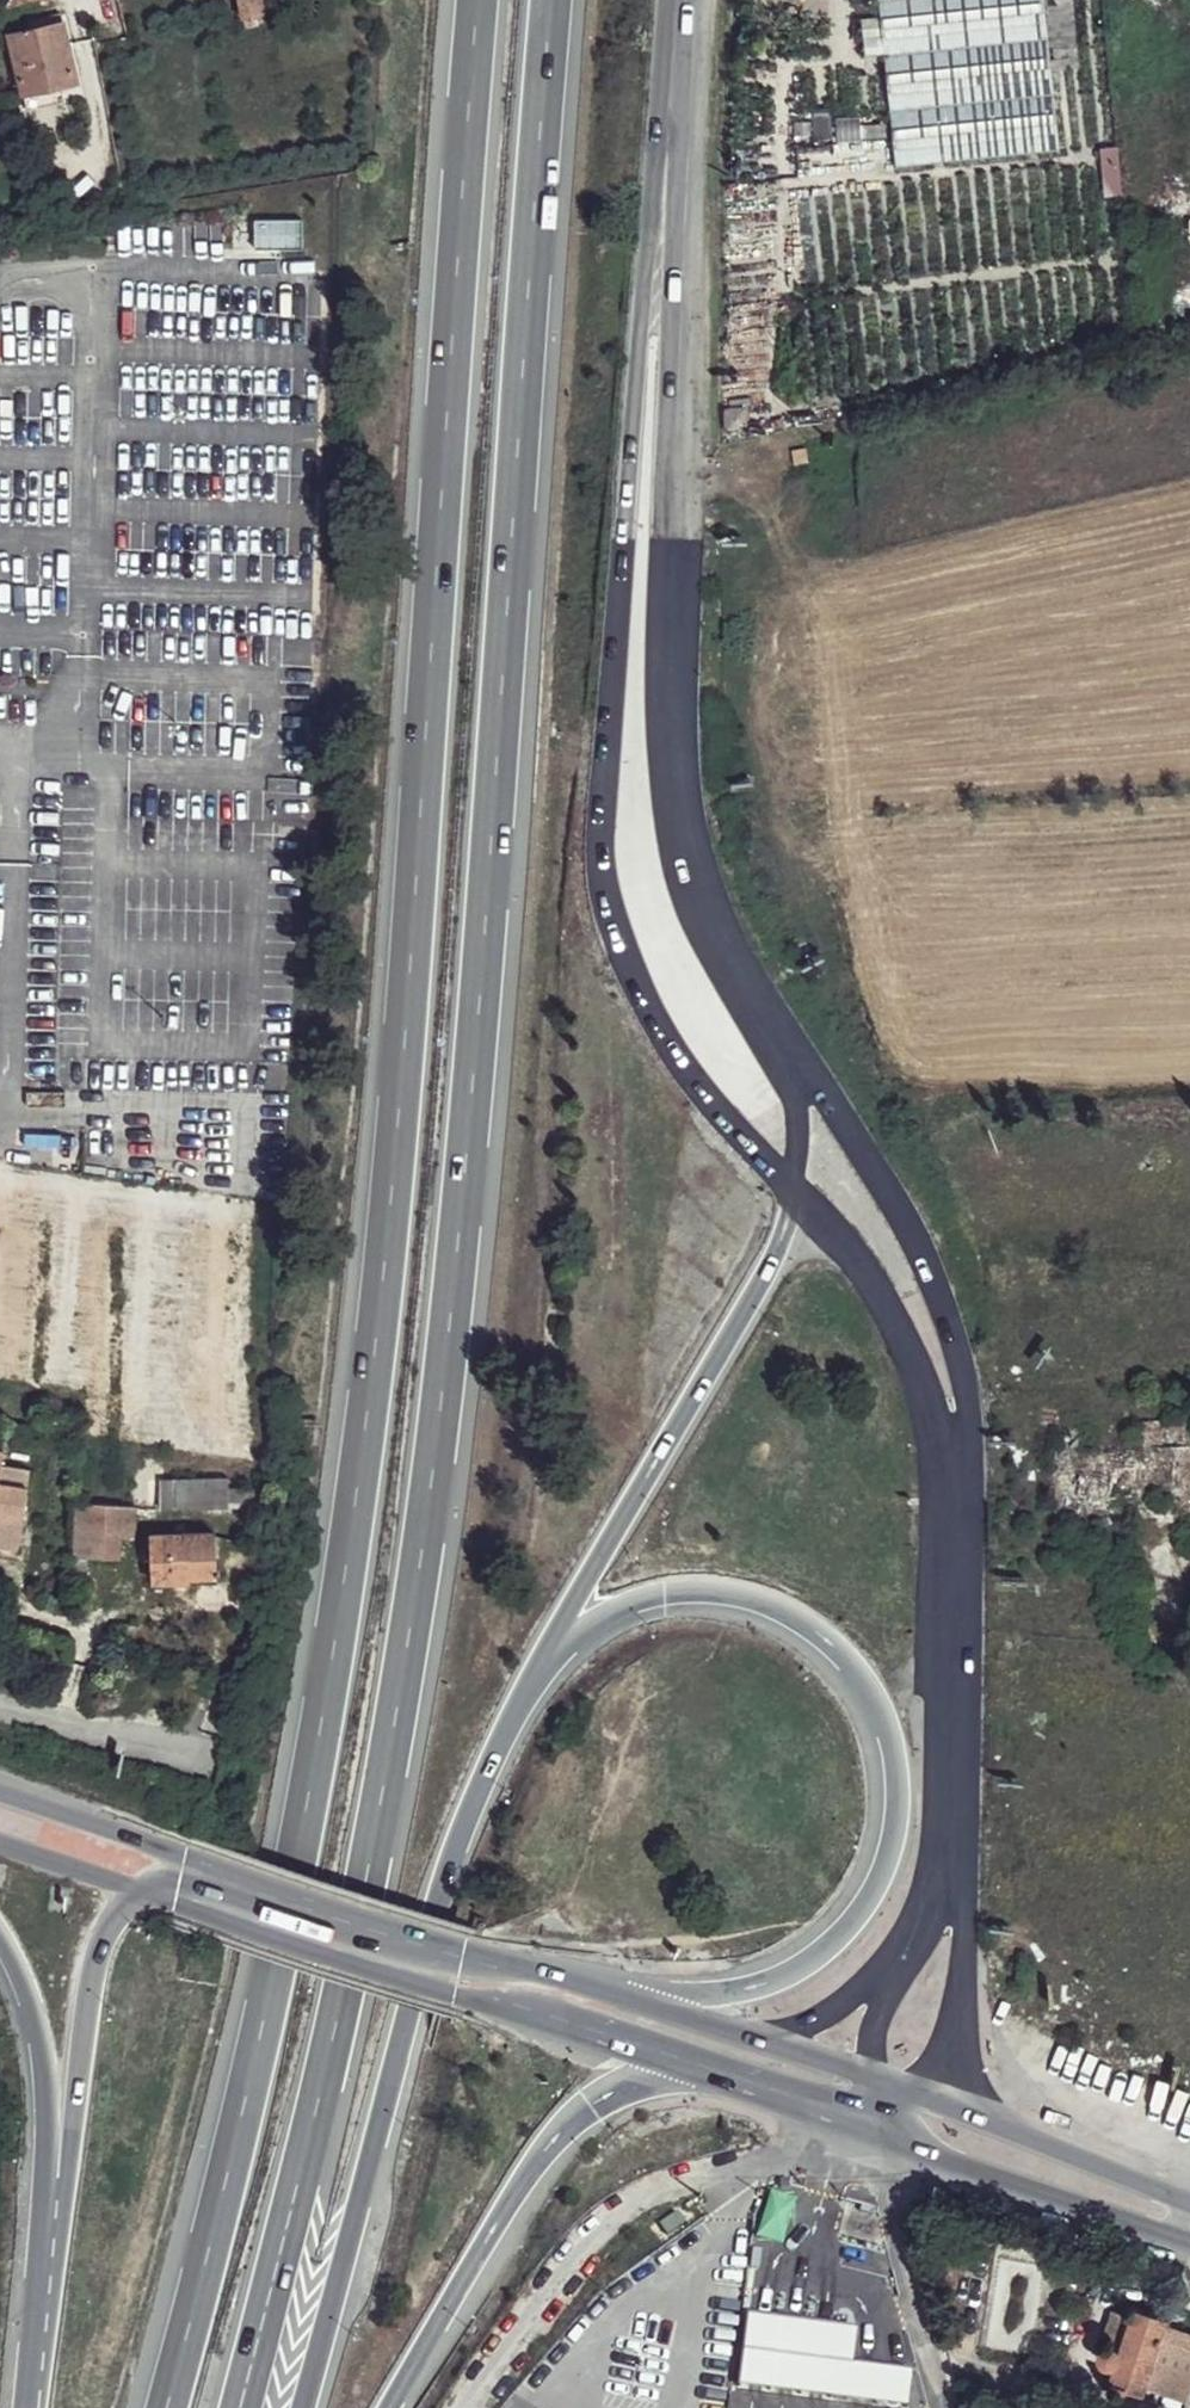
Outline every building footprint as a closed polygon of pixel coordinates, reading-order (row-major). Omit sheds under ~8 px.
[(882,36),(1044,19),(1042,0),(878,0),(882,36)] [(40,17),(42,22),(60,20),(60,14),(40,17)] [(882,36),(893,154),(1057,138),(1044,19),(882,36)] [(42,22),(10,33),(23,90),(30,88),(60,81),(75,77),(60,20),(42,22)] [(30,88),(31,101),(63,96),(60,81),(30,88)] [(303,239),(301,210),(257,212),(259,242),(303,239)] [(1143,1446),(1189,1445),(1189,1424),(1142,1424),(1143,1446)] [(1080,1498),(1189,1499),(1189,1445),(1143,1446),(1085,1448),(1082,1467),(1080,1498)] [(0,1449),(0,1535),(17,1539),(32,1466),(3,1457),(4,1449),(0,1449)] [(1060,1467),(1061,1497),(1080,1498),(1082,1467),(1060,1467)] [(226,1501),(227,1489),(226,1477),(157,1479),(158,1488),(159,1505),(225,1507),(226,1501)] [(79,1500),(76,1555),(118,1558),(120,1535),(133,1534),(134,1504),(85,1501),(79,1500)] [(148,1535),(150,1580),(187,1581),(186,1574),(216,1573),(214,1531),(148,1535)] [(15,1547),(17,1539),(0,1535),(0,1544),(15,1547)] [(974,2258),(956,2256),(951,2276),(963,2277),(971,2278),(974,2258)] [(963,2277),(951,2276),(948,2294),(960,2294),(963,2277)] [(1139,2400),(1155,2363),(1169,2326),(1172,2320),(1142,2309),(1139,2319),(1118,2311),(1108,2339),(1125,2344),(1120,2358),(1113,2352),(1107,2350),(1103,2354),(1101,2357),(1099,2366),(1104,2370),(1113,2373),(1108,2387),(1139,2400)] [(1169,2326),(1155,2363),(1189,2376),(1181,2398),(1189,2401),(1189,2335),(1169,2326)]
